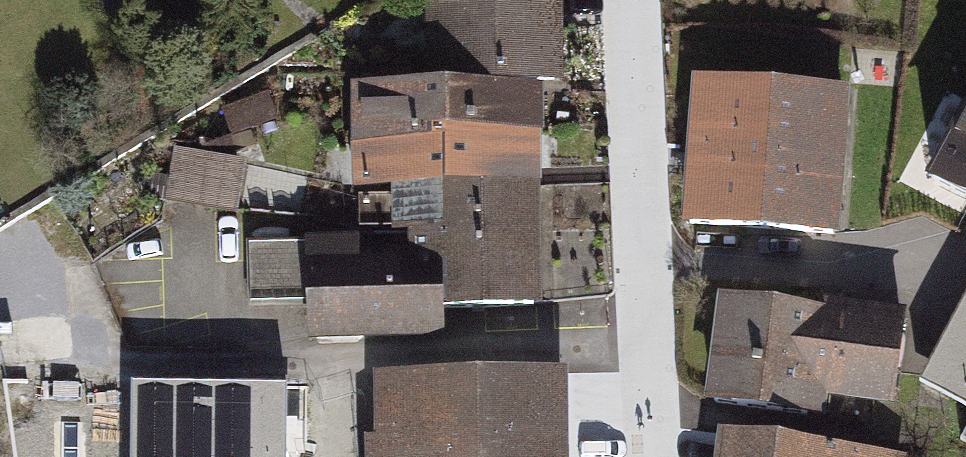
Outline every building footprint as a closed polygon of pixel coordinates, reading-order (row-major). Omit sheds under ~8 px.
[(431,85),(448,84),(531,83),(555,82),(553,0),(430,0),(431,85)] [(531,83),(448,84),(448,133),(532,131),(531,83)] [(362,135),(448,133),(448,84),(431,85),(361,86),(362,135)] [(841,93),(701,84),(691,222),(831,232),(841,93)] [(260,88),(222,108),(239,140),(277,120),(260,88)] [(937,179),(965,194),(965,124),(937,179)] [(362,135),(363,182),(533,179),(532,131),(448,133),(362,135)] [(170,147),(161,197),(237,211),(246,161),(170,147)] [(363,182),(364,243),(437,242),(534,240),(533,179),(363,182)] [(534,240),(437,242),(438,305),(536,302),(534,240)] [(439,335),(438,305),(437,242),(364,243),(250,246),(251,305),(315,304),(316,338),(439,335)] [(965,390),(965,297),(928,371),(965,390)] [(900,323),(727,303),(715,403),(823,416),(825,396),(891,403),(900,323)] [(369,456),(562,456),(561,382),(376,385),(377,445),(368,445),(369,456)] [(134,388),(133,456),(283,456),(284,390),(134,388)] [(728,439),(725,456),(863,456),(728,439)]
